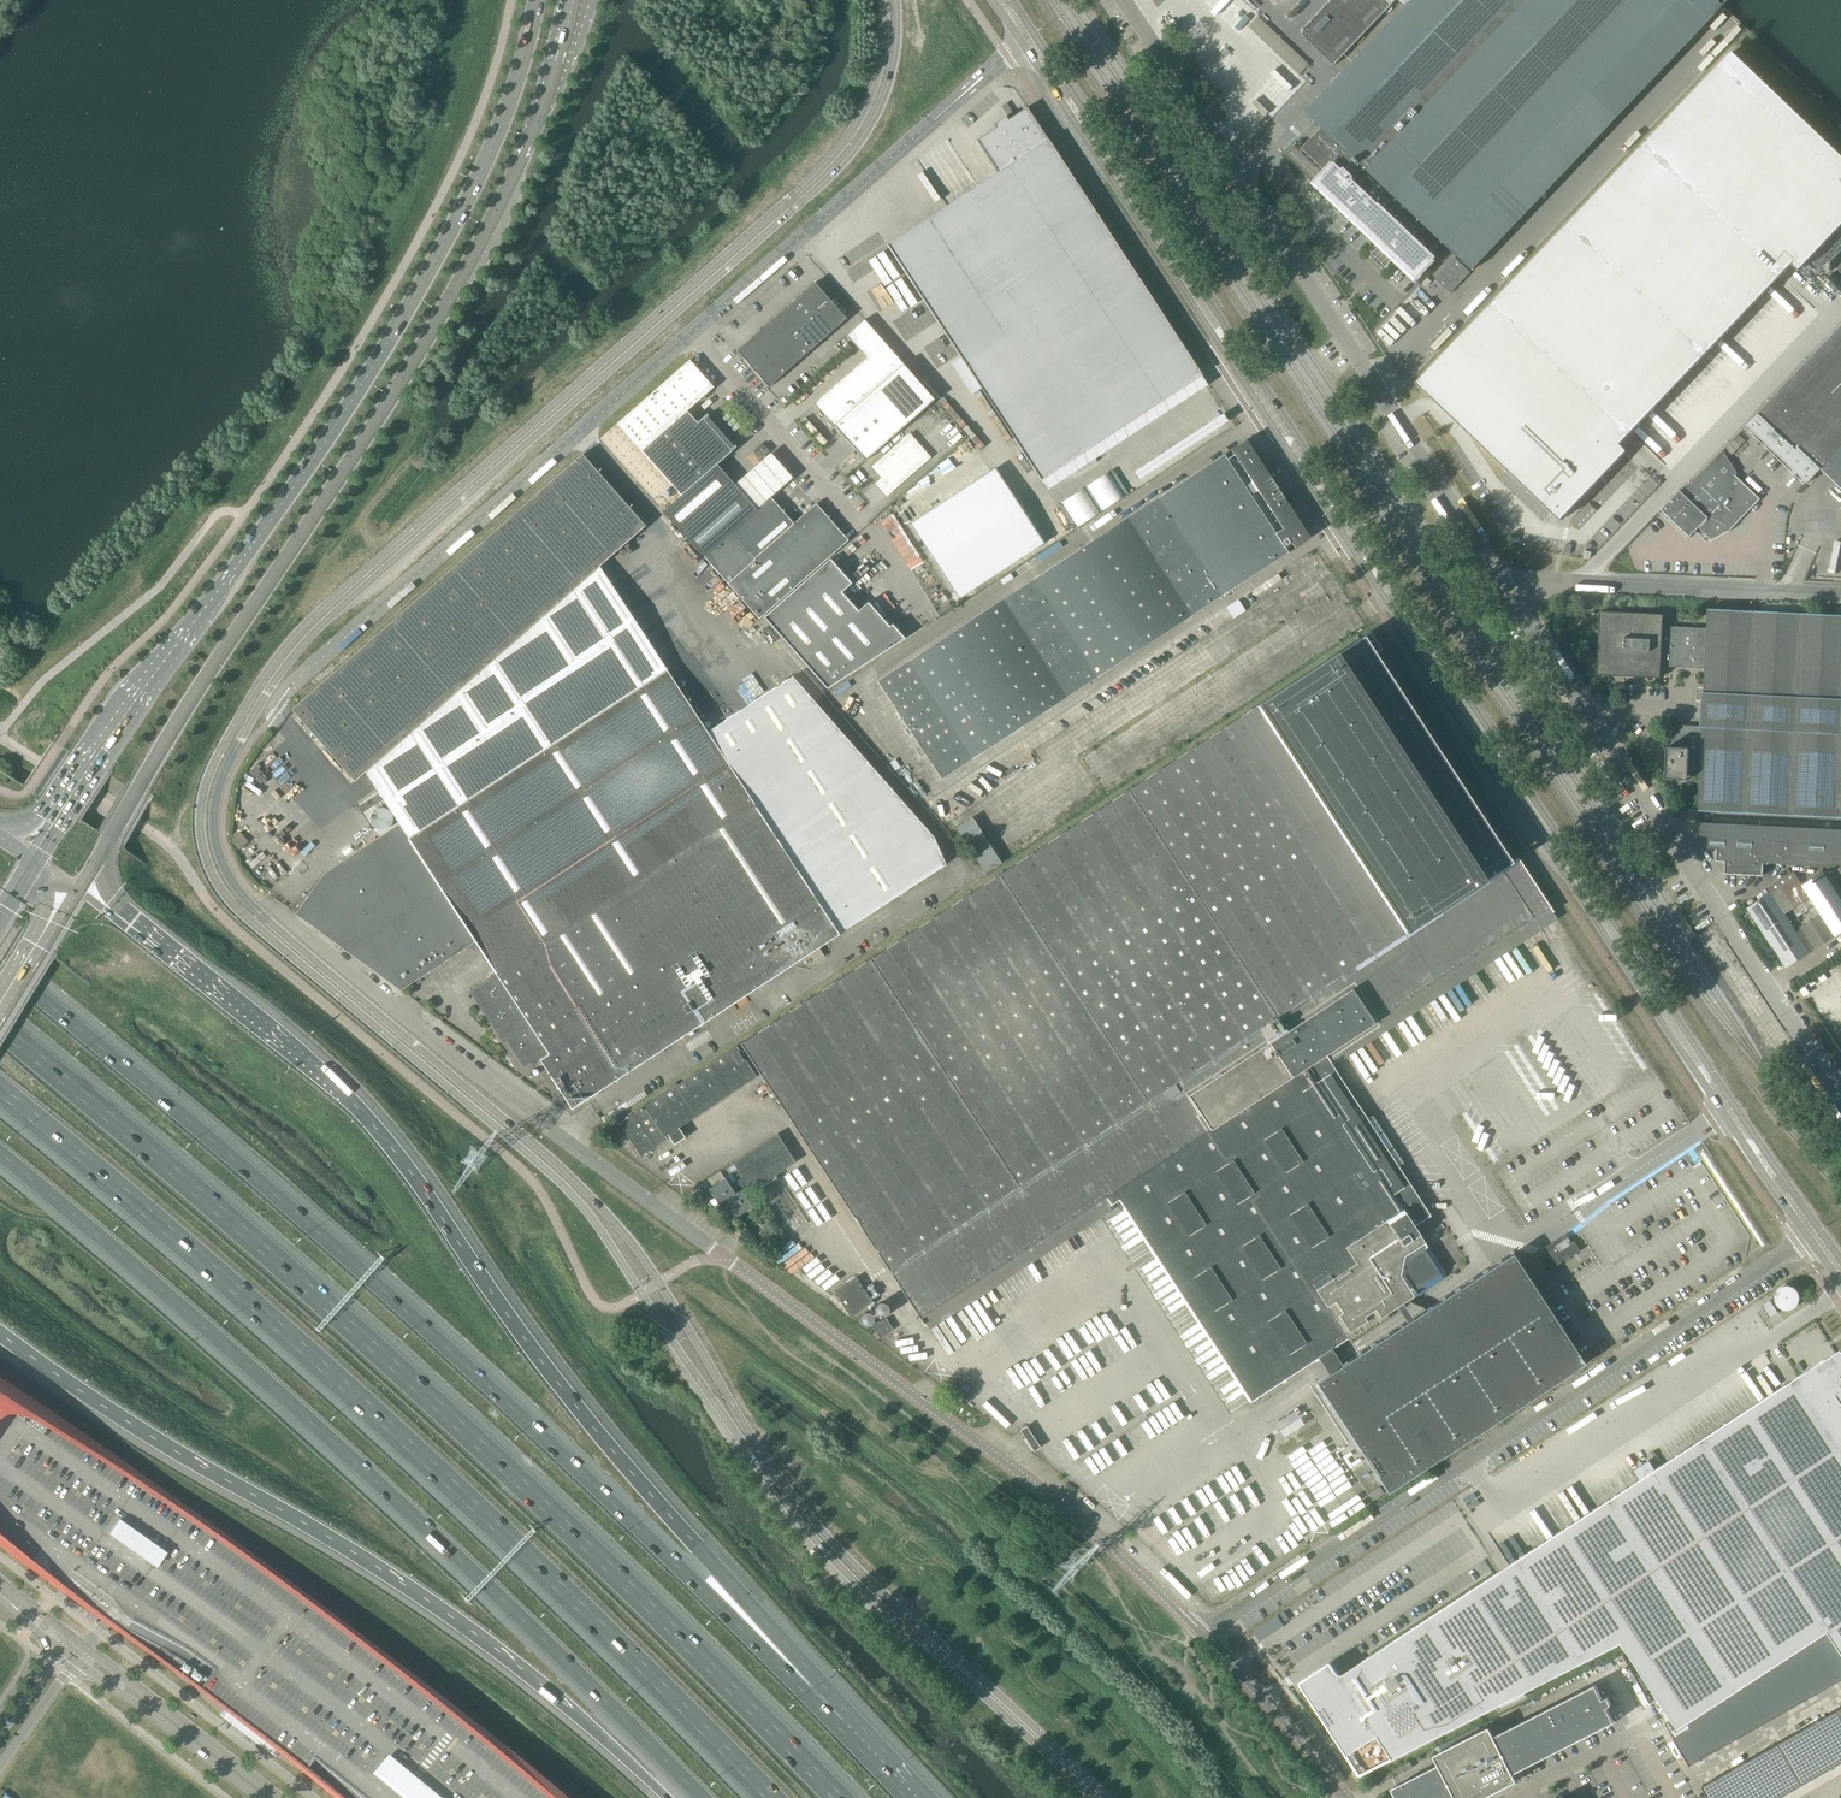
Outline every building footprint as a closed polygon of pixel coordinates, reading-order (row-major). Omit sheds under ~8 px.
[(1387,0),(1266,0),(1334,66),(1392,5),(1387,0)] [(1286,156),(1288,155),(1293,160),(1292,161),(1380,245),(1369,256),(1383,270),(1394,258),(1416,279),(1436,257),(1407,230),(1411,227),(1413,229),(1417,224),(1415,222),(1418,219),(1472,270),(1597,139),(1709,21),(1687,0),(1416,0),(1308,114),(1310,116),(1322,128),(1302,149),(1296,143),(1285,155),(1286,156)] [(1258,17),(1249,27),(1300,75),(1309,65),(1308,64),(1258,17)] [(1798,270),(1840,225),(1840,155),(1794,109),(1733,51),(1417,381),(1560,518),(1627,448),(1620,442),(1791,263),(1798,270)] [(886,246),(969,371),(1041,481),(1202,375),(1026,108),(1007,120),(1005,117),(993,125),(995,128),(976,141),(997,173),(969,192),(886,246)] [(1446,265),(1462,281),(1472,270),(1456,255),(1446,265)] [(1446,265),(1434,278),(1450,293),(1462,281),(1446,265)] [(814,283),(801,294),(817,312),(830,301),(814,283)] [(801,294),(788,306),(804,324),(817,312),(801,294)] [(1428,301),(1431,304),(1422,314),(1429,321),(1443,306),(1433,296),(1431,297),(1428,301)] [(830,301),(817,312),(833,331),(846,319),(830,301)] [(788,306),(775,317),(791,335),(804,324),(788,306)] [(817,312),(804,324),(820,342),(833,331),(817,312)] [(775,317),(762,329),(778,347),(791,335),(775,317)] [(804,324),(791,335),(807,353),(820,342),(804,324)] [(1770,447),(1807,483),(1821,469),(1840,489),(1840,326),(1830,338),(1760,411),(1761,412),(1748,425),(1770,447)] [(762,329),(749,340),(765,358),(778,347),(762,329)] [(791,335),(778,347),(794,365),(807,353),(791,335)] [(736,352),(752,370),(765,358),(749,340),(736,352)] [(778,347),(765,358),(781,376),(794,365),(778,347)] [(765,358),(752,370),(768,388),(781,376),(765,358)] [(681,529),(681,530),(717,498),(700,479),(732,451),(730,450),(704,420),(703,418),(697,423),(686,411),(713,388),(689,361),(600,439),(680,530),(681,529)] [(873,467),(882,478),(876,484),(886,495),(929,458),(909,435),(873,467)] [(1223,456),(969,622),(932,646),(877,682),(941,779),(969,761),(1236,586),(1275,560),(1287,553),(1285,551),(1293,546),(1294,548),(1309,539),(1245,441),(1230,451),(1233,455),(1226,460),(1223,456)] [(757,450),(763,457),(769,452),(763,445),(757,450)] [(1708,517),(1701,525),(1708,532),(1706,534),(1710,538),(1713,540),(1729,531),(1728,531),(1727,529),(1748,508),(1750,510),(1760,500),(1735,476),(1737,473),(1723,450),(1684,491),(1682,493),(1694,504),(1708,517)] [(522,1073),(540,1061),(572,1109),(802,959),(818,948),(839,935),(754,805),(667,671),(666,671),(598,567),(644,526),(582,455),(432,586),(292,710),(355,781),(365,772),(399,824),(324,873),(295,914),(401,991),(475,942),(487,961),(495,974),(469,991),(522,1073)] [(910,525),(959,599),(1044,544),(996,469),(910,525)] [(1662,510),(1676,524),(1694,504),(1682,493),(1680,490),(1661,510),(1662,511),(1662,510)] [(771,499),(704,558),(729,586),(758,619),(848,540),(816,504),(793,524),(771,499)] [(1690,537),(1701,525),(1708,517),(1694,504),(1676,524),(1689,537),(1690,537)] [(841,593),(849,586),(851,584),(829,560),(764,618),(827,689),(904,639),(892,625),(889,627),(867,603),(857,611),(841,593)] [(1672,742),(1840,750),(1840,615),(1708,609),(1707,631),(1705,667),(1702,726),(1671,725),(1670,741),(1672,742)] [(1659,664),(1705,667),(1707,631),(1663,628),(1663,615),(1600,612),(1597,675),(1660,678),(1660,675),(1658,675),(1659,664)] [(925,1327),(969,1298),(1111,1206),(1119,1200),(1250,1402),(1281,1382),(1282,1383),(1286,1381),(1285,1379),(1313,1361),(1314,1362),(1318,1360),(1317,1358),(1436,1281),(1437,1283),(1444,1278),(1445,1272),(1441,1266),(1436,1269),(1426,1253),(1429,1251),(1413,1227),(1431,1215),(1326,1054),(1375,1021),(1533,918),(1535,921),(1542,917),(1540,914),(1550,907),(1518,858),(1507,865),(1370,657),(1381,650),(1370,633),(843,977),(740,1044),(736,1048),(735,1047),(642,1109),(641,1108),(640,1109),(640,1110),(619,1124),(640,1157),(667,1139),(665,1137),(667,1135),(674,1145),(685,1138),(678,1128),(756,1077),(756,1076),(760,1074),(820,1165),(863,1232),(904,1294),(920,1319),(925,1327)] [(1672,742),(1670,746),(1670,747),(1667,747),(1665,779),(1688,780),(1688,769),(1700,769),(1698,811),(1840,818),(1840,750),(1672,742)] [(359,806),(363,812),(382,800),(378,794),(359,806)] [(955,828),(969,849),(985,874),(1001,863),(971,818),(955,828)] [(1708,849),(1717,849),(1716,861),(1725,862),(1725,874),(1763,876),(1763,863),(1840,867),(1840,830),(1701,823),(1700,836),(1709,837),(1708,849)] [(230,840),(239,851),(249,842),(240,832),(230,840)] [(1800,927),(1814,949),(1840,931),(1840,900),(1823,872),(1802,885),(1821,914),(1800,927)] [(1757,902),(1747,909),(1786,968),(1809,952),(1771,893),(1760,900),(1757,902)] [(818,948),(802,959),(808,967),(824,957),(818,948)] [(736,1163),(752,1188),(792,1161),(776,1137),(773,1139),(740,1161),(736,1163)] [(742,1177),(735,1182),(740,1190),(747,1185),(742,1177)] [(718,1207),(725,1202),(742,1191),(743,1190),(735,1194),(724,1178),(724,1179),(721,1181),(719,1179),(715,1182),(716,1184),(709,1189),(708,1188),(708,1189),(719,1205),(717,1206),(718,1207)] [(742,1191),(725,1202),(727,1205),(725,1207),(728,1211),(730,1210),(735,1217),(734,1218),(735,1218),(751,1207),(752,1208),(753,1208),(742,1191)] [(1557,1255),(1562,1262),(1580,1251),(1574,1241),(1571,1242),(1569,1238),(1556,1246),(1560,1253),(1557,1255)] [(1512,1256),(1329,1375),(1316,1384),(1386,1491),(1582,1363),(1512,1256)] [(856,1277),(840,1287),(834,1291),(851,1316),(872,1302),(856,1277)] [(1798,1293),(1796,1290),(1794,1288),(1791,1286),(1787,1286),(1784,1286),(1781,1288),(1778,1290),(1776,1292),(1775,1296),(1775,1299),(1776,1302),(1777,1305),(1779,1307),(1782,1309),(1785,1310),(1788,1310),(1792,1309),(1794,1308),(1797,1305),(1798,1303),(1799,1299),(1799,1296),(1798,1293)] [(1761,1306),(1770,1319),(1778,1313),(1770,1300),(1761,1306)] [(874,1308),(874,1309),(874,1310),(874,1311),(874,1312),(875,1313),(875,1314),(876,1315),(877,1316),(878,1317),(879,1317),(881,1318),(882,1318),(884,1317),(885,1316),(886,1316),(887,1315),(888,1314),(888,1312),(889,1312),(889,1311),(889,1310),(889,1309),(888,1308),(888,1307),(887,1306),(886,1305),(885,1304),(883,1303),(882,1303),(881,1303),(879,1303),(879,1304),(878,1304),(877,1305),(876,1306),(875,1307),(875,1308),(874,1308)] [(861,1316),(860,1317),(860,1318),(860,1319),(859,1319),(859,1320),(860,1321),(860,1322),(861,1324),(862,1325),(863,1326),(864,1327),(866,1327),(867,1327),(869,1327),(870,1326),(871,1325),(872,1325),(873,1324),(873,1323),(873,1322),(874,1322),(874,1321),(874,1320),(874,1318),(873,1317),(873,1316),(872,1315),(871,1314),(870,1313),(869,1313),(867,1313),(866,1313),(865,1313),(864,1313),(863,1314),(862,1315),(861,1316)] [(873,1327),(880,1338),(893,1330),(886,1319),(873,1327)] [(1840,1351),(1836,1354),(1825,1361),(1824,1360),(1818,1364),(1803,1374),(1786,1385),(1785,1386),(1765,1398),(1748,1410),(1704,1439),(1657,1469),(1656,1470),(1649,1460),(1632,1471),(1639,1481),(1603,1504),(1587,1515),(1510,1565),(1509,1566),(1450,1605),(1392,1642),(1346,1672),(1343,1674),(1342,1674),(1341,1674),(1340,1674),(1339,1673),(1337,1671),(1333,1664),(1332,1663),(1331,1662),(1330,1662),(1329,1663),(1302,1681),(1301,1681),(1301,1682),(1300,1682),(1300,1683),(1300,1684),(1301,1684),(1308,1696),(1309,1696),(1310,1696),(1317,1707),(1319,1711),(1335,1735),(1360,1773),(1360,1774),(1361,1774),(1362,1773),(1376,1766),(1392,1758),(1393,1759),(1413,1749),(1450,1731),(1475,1718),(1499,1706),(1524,1693),(1585,1662),(1610,1649),(1622,1643),(1640,1671),(1655,1695),(1663,1707),(1678,1729),(1690,1722),(1770,1669),(1805,1647),(1827,1632),(1840,1653),(1840,1352),(1840,1351)] [(1799,1362),(1795,1365),(1800,1373),(1804,1370),(1799,1362)] [(970,1388),(969,1388),(964,1384),(961,1388),(967,1392),(970,1388)] [(0,1386),(0,1547),(103,1625),(193,1694),(329,1797),(548,1797),(469,1729),(283,1581),(40,1411),(0,1386)] [(1020,1430),(1034,1452),(1040,1447),(1026,1426),(1020,1430)] [(1367,1494),(1371,1501),(1383,1493),(1379,1487),(1367,1494)] [(258,1559),(255,1564),(254,1565),(270,1577),(275,1571),(258,1559)] [(1289,1619),(1284,1611),(1280,1614),(1285,1622),(1289,1619)] [(1253,1631),(1260,1642),(1284,1626),(1277,1615),(1253,1631)] [(1365,1651),(1361,1645),(1356,1648),(1361,1654),(1365,1651)] [(414,1676),(411,1681),(410,1682),(426,1694),(430,1689),(414,1676)] [(1438,1765),(1391,1789),(1396,1797),(1485,1797),(1501,1789),(1517,1782),(1513,1774),(1614,1723),(1606,1707),(1611,1705),(1607,1698),(1603,1700),(1595,1685),(1494,1736),(1489,1727),(1434,1755),(1438,1765)] [(1644,1707),(1649,1704),(1648,1703),(1642,1691),(1637,1694),(1644,1707)] [(1709,1797),(1779,1797),(1840,1763),(1840,1708),(1702,1786),(1709,1797)] [(1399,1767),(1402,1773),(1413,1767),(1410,1762),(1399,1767)]
